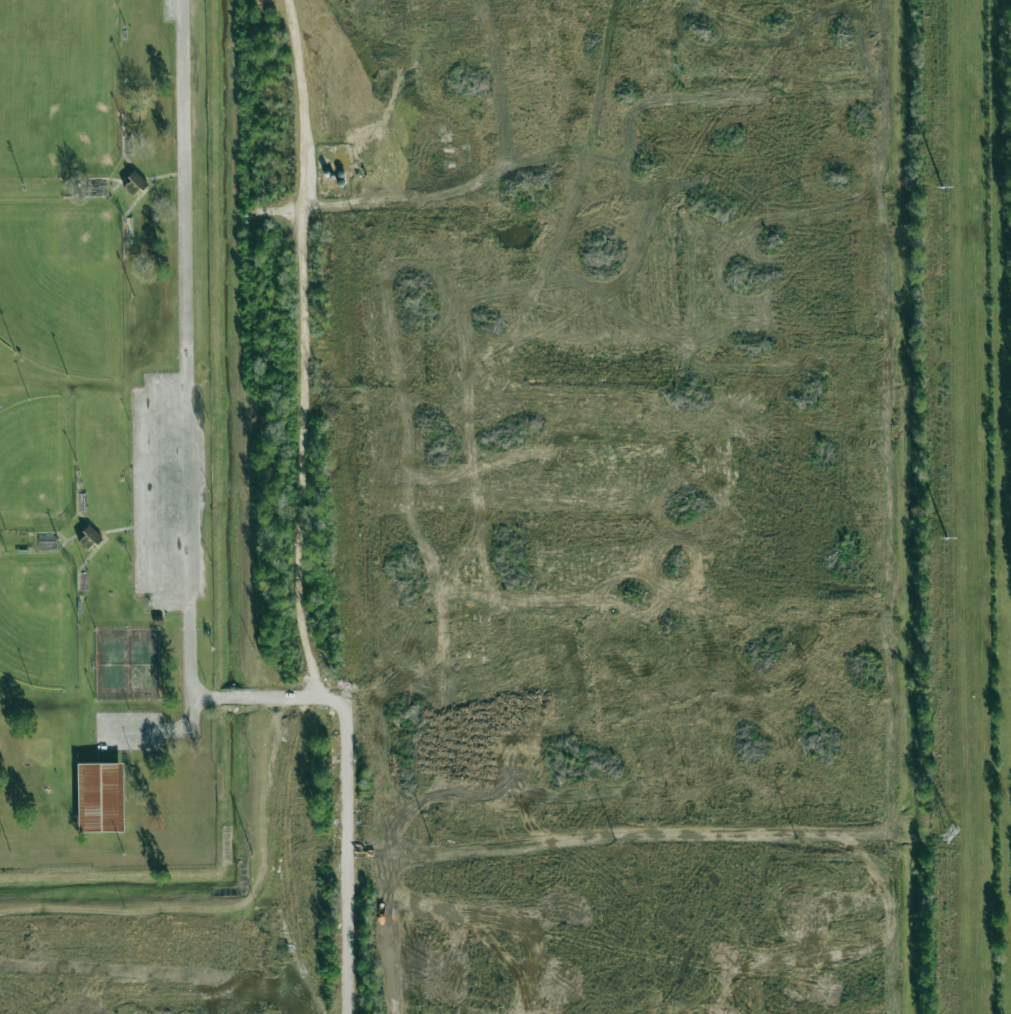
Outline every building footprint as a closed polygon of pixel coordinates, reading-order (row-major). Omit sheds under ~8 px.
[(122,186),(134,197),(147,183),(136,172),(122,186)] [(88,551),(102,538),(91,526),(77,539),(88,551)] [(124,831),(123,763),(78,763),(78,832),(124,831)]
